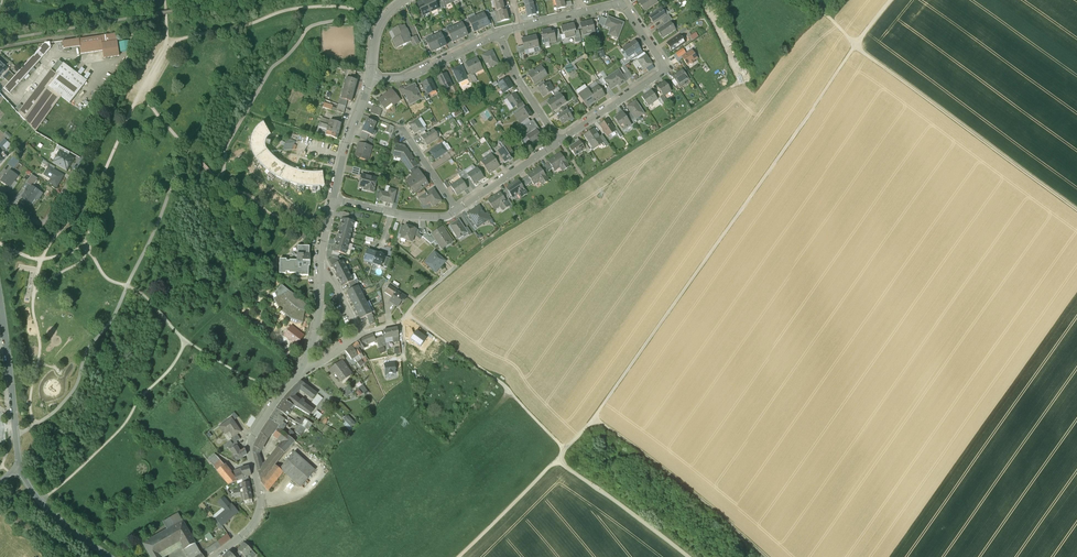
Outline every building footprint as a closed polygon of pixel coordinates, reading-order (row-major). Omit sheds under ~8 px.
[(425,1),(430,13),(438,10),(435,4),(433,0),(427,0),(425,1)] [(494,1),(496,8),(504,6),(502,0),(496,0),(494,1)] [(639,3),(645,10),(657,2),(656,0),(643,0),(639,3)] [(425,1),(417,5),(421,11),(423,16),(430,13),(425,1)] [(533,4),(525,6),(527,14),(535,12),(533,4)] [(660,8),(648,16),(654,24),(661,19),(666,16),(660,8)] [(507,12),(499,14),(501,22),(509,20),(507,12)] [(483,14),(476,17),(482,29),(489,26),(486,19),(483,14)] [(661,19),(663,22),(670,17),(668,14),(666,16),(661,19)] [(469,20),(469,21),(471,26),(474,33),(482,29),(476,17),(469,20)] [(604,27),(607,19),(601,17),(598,24),(604,27)] [(624,23),(608,17),(607,19),(604,27),(605,27),(605,26),(614,30),(611,36),(618,38),(624,23)] [(591,22),(587,23),(587,22),(581,24),(583,35),(584,35),(584,34),(587,33),(588,34),(594,33),(593,27),(592,21),(591,21),(591,22)] [(665,25),(657,30),(663,38),(675,30),(670,22),(665,25)] [(462,24),(455,27),(460,39),(468,36),(465,29),(462,24)] [(574,24),(570,25),(570,24),(565,26),(561,27),(563,34),(564,34),(565,39),(575,37),(576,38),(580,37),(579,30),(576,31),(574,24)] [(406,30),(404,26),(401,27),(401,26),(393,29),(397,38),(393,40),(396,48),(411,41),(410,39),(409,35),(407,29),(406,30)] [(460,39),(455,27),(447,30),(447,31),(450,36),(453,42),(460,39)] [(551,29),(542,31),(545,44),(556,42),(556,40),(554,32),(551,33),(551,29)] [(116,34),(63,42),(64,49),(80,47),(81,54),(103,51),(104,58),(119,56),(116,34)] [(440,34),(433,37),(439,49),(446,45),(443,39),(441,34),(440,34)] [(679,35),(667,44),(672,52),(685,43),(679,35)] [(410,39),(411,41),(413,46),(419,43),(416,36),(410,39)] [(536,36),(522,39),(523,46),(524,50),(525,50),(539,47),(536,36)] [(439,49),(433,37),(426,40),(428,46),(431,52),(439,49)] [(130,51),(130,41),(121,41),(121,51),(130,51)] [(635,41),(622,49),(627,56),(634,52),(640,48),(635,41)] [(45,43),(23,68),(28,73),(50,48),(50,42),(45,43)] [(524,50),(523,46),(517,47),(520,58),(524,57),(523,54),(525,53),(525,50),(524,50)] [(638,56),(643,53),(640,48),(634,52),(638,56)] [(492,51),(482,56),(484,61),(487,60),(490,67),(498,64),(492,51)] [(692,51),(684,56),(683,58),(687,65),(690,63),(693,64),(693,61),(697,58),(692,51)] [(640,59),(638,61),(644,70),(652,64),(646,55),(640,59)] [(476,59),(467,63),(472,73),(472,74),(480,70),(478,65),(479,64),(476,59)] [(58,61),(51,71),(56,74),(63,64),(58,61)] [(0,62),(0,78),(1,79),(9,71),(0,62)] [(87,81),(63,64),(56,74),(70,85),(61,97),(70,104),(87,81)] [(571,65),(564,70),(572,81),(579,76),(571,65)] [(626,73),(630,79),(633,77),(625,65),(622,67),(626,73)] [(453,70),(452,70),(454,75),(459,84),(468,80),(466,76),(461,66),(453,70)] [(535,72),(529,75),(535,84),(547,75),(546,76),(541,68),(542,67),(535,72)] [(28,73),(23,68),(15,76),(9,83),(2,90),(8,95),(28,73)] [(347,78),(353,80),(356,72),(343,69),(342,72),(348,73),(347,78)] [(622,76),(619,70),(607,78),(609,81),(606,83),(607,84),(607,85),(607,86),(608,86),(610,90),(618,85),(619,86),(626,81),(622,76)] [(682,70),(672,76),(674,79),(678,85),(680,87),(682,86),(681,85),(683,83),(684,83),(683,81),(688,78),(682,70)] [(56,74),(51,71),(18,114),(36,132),(61,97),(70,85),(56,74)] [(10,72),(7,75),(7,76),(4,79),(9,83),(15,76),(10,72)] [(446,73),(437,78),(443,90),(452,86),(446,73)] [(353,80),(347,78),(344,88),(354,91),(357,81),(353,80)] [(513,87),(507,78),(498,84),(504,93),(513,87)] [(607,84),(606,83),(609,81),(607,78),(604,80),(603,79),(600,81),(603,87),(607,84)] [(431,79),(422,83),(426,93),(427,95),(436,91),(431,79)] [(546,84),(539,88),(541,92),(544,97),(554,91),(548,82),(546,84)] [(664,82),(663,82),(664,83),(661,85),(661,84),(657,87),(663,95),(664,96),(664,95),(670,91),(670,92),(671,91),(664,82)] [(403,90),(405,94),(409,102),(412,101),(413,103),(417,101),(416,99),(421,97),(415,84),(403,90)] [(600,89),(597,86),(589,91),(596,102),(605,96),(600,89)] [(354,91),(344,88),(341,99),(347,101),(351,102),(354,91)] [(400,100),(391,90),(378,100),(384,107),(391,102),(393,105),(400,100)] [(588,90),(579,96),(587,108),(596,102),(589,91),(588,90)] [(651,91),(642,97),(648,106),(657,100),(657,99),(651,91)] [(521,103),(515,94),(511,96),(507,99),(513,108),(521,103)] [(556,97),(547,103),(553,111),(561,106),(560,104),(564,101),(560,95),(560,94),(556,97)] [(346,107),(347,101),(341,99),(339,105),(346,107)] [(644,113),(635,101),(632,103),(632,104),(627,108),(631,112),(634,117),(635,118),(634,118),(637,122),(641,120),(639,117),(644,113)] [(346,107),(339,105),(337,112),(344,114),(346,107)] [(379,116),(382,109),(374,106),(371,113),(379,116)] [(526,108),(516,114),(522,123),(528,119),(532,117),(526,108)] [(455,117),(461,113),(459,109),(452,113),(455,117)] [(563,113),(557,117),(562,125),(572,118),(568,110),(567,110),(563,113)] [(623,112),(614,118),(621,128),(625,126),(626,128),(631,125),(626,117),(623,112)] [(530,122),(528,119),(522,123),(519,124),(522,128),(525,126),(530,122)] [(376,123),(367,120),(362,131),(363,131),(369,134),(374,136),(375,132),(373,131),(376,123)] [(418,120),(409,125),(415,133),(419,130),(423,128),(418,120)] [(525,126),(527,129),(536,123),(534,120),(530,122),(525,126)] [(614,129),(608,120),(600,125),(607,137),(615,131),(614,129)] [(341,124),(330,121),(328,126),(326,136),(337,139),(341,124)] [(326,136),(328,126),(325,126),(326,125),(320,123),(317,133),(326,136)] [(536,123),(527,129),(528,131),(522,135),(524,134),(526,139),(525,140),(528,139),(532,145),(542,138),(537,130),(539,128),(536,123)] [(394,127),(388,125),(385,132),(389,133),(391,129),(393,130),(394,127)] [(254,155),(265,150),(264,148),(266,147),(265,144),(270,145),(271,142),(266,141),(268,138),(267,137),(270,135),(267,129),(265,130),(261,126),(260,126),(259,128),(258,128),(257,129),(256,131),(255,132),(254,134),(253,136),(253,137),(252,139),(252,141),(252,143),(252,145),(252,147),(252,149),(253,151),(254,154),(254,155)] [(617,127),(614,129),(615,131),(620,138),(623,136),(617,127)] [(426,134),(425,135),(422,137),(423,140),(427,145),(439,138),(434,129),(426,134)] [(594,129),(584,136),(592,148),(602,142),(602,141),(599,137),(594,129)] [(602,135),(599,137),(602,141),(602,142),(606,147),(609,145),(602,135)] [(513,153),(505,140),(500,143),(503,148),(497,152),(504,162),(505,163),(511,159),(509,156),(513,153)] [(579,140),(569,147),(575,156),(585,150),(585,149),(582,144),(579,140)] [(287,141),(284,149),(293,152),(296,144),(287,141)] [(584,142),(582,144),(585,149),(585,150),(588,153),(590,152),(584,142)] [(366,145),(359,143),(355,157),(359,158),(359,156),(368,159),(372,147),(366,145)] [(442,144),(439,146),(430,151),(435,160),(447,152),(442,144)] [(57,150),(60,151),(68,156),(70,152),(59,145),(57,150)] [(417,165),(407,149),(403,149),(395,147),(396,148),(394,154),(402,156),(403,158),(401,159),(409,171),(417,165)] [(68,156),(60,151),(54,162),(67,170),(73,159),(68,156)] [(267,170),(274,160),(272,157),(274,155),(271,152),(269,154),(266,151),(256,158),(259,161),(254,165),(260,171),(264,167),(267,170)] [(497,152),(495,154),(501,163),(504,162),(497,152)] [(491,154),(481,161),(489,174),(499,167),(498,165),(492,156),(491,154)] [(495,154),(492,156),(498,165),(501,163),(495,154)] [(560,154),(555,158),(554,157),(548,161),(549,162),(553,168),(554,170),(560,166),(563,171),(569,167),(560,154)] [(17,159),(13,156),(8,163),(11,166),(17,159)] [(19,161),(17,159),(11,166),(14,168),(19,161)] [(42,163),(49,167),(54,170),(55,167),(43,160),(42,163)] [(279,178),(285,167),(282,165),(284,162),(280,160),(278,163),(274,160),(267,170),(270,172),(267,176),(273,181),(276,176),(279,178)] [(547,172),(553,168),(549,162),(543,166),(547,172)] [(294,184),(297,172),(293,171),(294,167),(290,166),(289,169),(285,167),(279,178),(283,180),(281,185),(288,188),(290,183),(294,184)] [(54,170),(49,167),(44,175),(54,180),(52,184),(57,187),(63,176),(54,170)] [(361,169),(353,167),(352,174),(359,176),(361,169)] [(477,168),(468,174),(470,177),(474,184),(483,178),(477,168)] [(540,168),(534,172),(534,171),(528,175),(528,176),(532,182),(534,184),(540,180),(543,184),(548,181),(540,168)] [(308,186),(309,174),(305,174),(306,170),(301,169),(301,173),(297,172),(294,184),(297,185),(296,190),(304,191),(305,186),(308,186)] [(10,170),(5,178),(3,177),(0,181),(10,188),(18,176),(10,170)] [(313,174),(309,174),(308,186),(312,187),(312,192),(320,192),(320,186),(324,186),(322,173),(318,174),(317,170),(313,170),(313,174)] [(461,172),(466,180),(470,177),(468,174),(465,170),(461,172)] [(419,173),(413,177),(408,180),(412,187),(411,189),(414,193),(428,184),(425,179),(422,181),(420,178),(422,177),(419,173)] [(32,175),(26,183),(31,187),(32,186),(34,181),(36,178),(32,175)] [(377,179),(361,175),(361,179),(360,183),(359,186),(365,188),(365,187),(368,188),(367,191),(373,193),(377,179)] [(526,186),(532,182),(528,176),(522,180),(526,186)] [(460,179),(450,186),(457,195),(467,188),(463,182),(460,179)] [(519,181),(513,185),(513,184),(506,188),(507,189),(511,195),(513,198),(518,194),(521,198),(527,194),(519,181)] [(31,187),(26,194),(25,193),(22,197),(31,204),(35,199),(37,200),(39,198),(40,198),(42,195),(42,194),(39,192),(40,192),(32,186),(31,187)] [(425,193),(418,198),(423,206),(430,202),(433,207),(442,201),(433,188),(425,193)] [(396,191),(389,189),(388,193),(380,191),(380,193),(379,200),(378,201),(384,202),(384,201),(393,203),(396,191)] [(500,193),(495,197),(494,196),(488,201),(494,210),(500,206),(503,210),(509,206),(506,201),(500,193)] [(479,207),(468,214),(475,225),(481,221),(483,223),(488,220),(484,215),(479,207)] [(342,219),(341,219),(341,221),(342,221),(341,224),(353,228),(354,222),(348,220),(342,219)] [(464,229),(459,220),(450,226),(458,239),(467,233),(464,229)] [(353,228),(341,224),(340,228),(339,228),(338,230),(351,233),(353,228)] [(416,229),(405,226),(402,236),(401,236),(401,238),(401,239),(401,238),(406,239),(406,240),(412,242),(414,235),(416,229)] [(442,227),(433,234),(437,240),(436,241),(441,248),(446,244),(446,245),(448,244),(448,243),(452,241),(442,227)] [(419,231),(416,229),(414,235),(415,236),(420,240),(422,237),(419,234),(419,231)] [(351,233),(338,230),(338,231),(339,232),(338,235),(350,238),(351,233)] [(428,233),(422,237),(431,244),(434,242),(428,233)] [(350,238),(338,235),(337,239),(336,238),(336,240),(349,244),(350,238)] [(349,244),(336,240),(335,242),(336,243),(335,246),(347,249),(349,244)] [(310,247),(298,246),(297,261),(290,261),(290,262),(287,261),(287,260),(280,259),(279,274),(286,274),(286,272),(289,272),(289,274),(297,274),(296,276),(308,276),(309,266),(310,266),(310,255),(309,255),(310,247)] [(347,249),(335,246),(335,250),(333,249),(333,251),(339,253),(346,255),(347,249)] [(377,253),(368,250),(367,254),(365,253),(364,257),(365,258),(364,261),(373,264),(377,253)] [(446,262),(434,252),(424,263),(435,272),(440,265),(441,266),(446,262)] [(377,253),(373,264),(381,266),(384,256),(377,253)] [(340,260),(333,258),(329,260),(332,266),(341,262),(340,260)] [(332,266),(331,267),(332,269),(333,268),(335,271),(345,266),(343,261),(341,262),(332,266)] [(345,266),(335,271),(336,275),(335,275),(336,277),(348,271),(345,266)] [(348,271),(336,277),(337,279),(338,278),(340,281),(351,276),(348,271)] [(351,276),(340,281),(341,284),(340,285),(341,287),(348,284),(353,281),(351,276)] [(399,288),(391,283),(384,292),(393,298),(397,291),(399,288)] [(306,305),(282,285),(275,293),(276,298),(274,298),(276,303),(287,315),(291,317),(298,321),(303,322),(306,305)] [(352,289),(346,292),(349,298),(361,292),(358,286),(352,289)] [(393,298),(390,302),(398,307),(402,301),(403,302),(406,297),(397,291),(393,298)] [(361,292),(349,298),(352,303),(363,297),(361,292)] [(363,297),(352,303),(355,308),(366,302),(363,297)] [(366,302),(355,308),(358,314),(369,308),(366,302)] [(369,308),(358,314),(360,319),(367,316),(372,313),(369,308)] [(303,336),(292,328),(286,336),(296,344),(303,336)] [(398,328),(383,331),(385,335),(385,338),(393,337),(394,343),(399,342),(398,328)] [(411,340),(420,346),(426,338),(416,332),(411,340)] [(363,338),(357,343),(360,347),(362,350),(367,347),(366,344),(375,340),(373,334),(363,338)] [(385,335),(375,340),(379,348),(386,345),(385,342),(385,338),(385,335)] [(357,343),(352,347),(358,355),(359,356),(362,354),(358,348),(360,347),(357,343)] [(352,347),(345,352),(351,360),(354,358),(358,355),(352,347)] [(359,356),(358,355),(354,358),(360,367),(364,364),(364,363),(359,356)] [(342,361),(329,370),(333,375),(336,373),(341,380),(343,378),(344,379),(351,374),(342,361)] [(396,373),(395,364),(385,364),(385,374),(396,373)] [(298,384),(290,391),(295,396),(300,390),(313,400),(317,394),(301,381),(298,384)] [(347,387),(341,392),(346,398),(352,393),(347,387)] [(295,396),(290,391),(283,399),(289,403),(295,407),(309,416),(313,410),(303,403),(304,401),(302,399),(301,401),(295,396)] [(318,395),(312,402),(317,406),(323,399),(318,395)] [(289,403),(283,399),(276,409),(283,414),(287,416),(291,412),(289,410),(293,406),(294,407),(295,407),(289,403)] [(283,414),(276,409),(270,419),(279,426),(278,428),(278,429),(281,431),(284,426),(286,425),(282,422),(284,419),(281,417),(283,414)] [(322,415),(317,411),(313,416),(318,420),(322,415)] [(350,430),(357,423),(349,415),(344,420),(346,421),(344,424),(350,430)] [(303,418),(299,424),(303,427),(305,428),(308,425),(310,427),(312,424),(303,418)] [(241,432),(231,419),(220,427),(224,433),(229,430),(233,437),(237,434),(241,432)] [(270,419),(261,433),(267,438),(270,435),(273,432),(275,428),(277,429),(278,428),(279,426),(270,419)] [(281,431),(294,441),(298,436),(290,430),(284,426),(281,431)] [(284,442),(266,463),(272,468),(275,465),(284,453),(295,441),(294,441),(281,431),(278,429),(274,434),(284,442)] [(261,433),(253,447),(260,450),(267,438),(261,433)] [(237,434),(233,437),(231,438),(234,443),(236,442),(240,439),(237,434)] [(238,445),(236,442),(234,443),(228,447),(230,450),(237,446),(238,445)] [(237,446),(230,450),(238,460),(247,454),(245,449),(240,452),(237,446)] [(315,470),(294,452),(280,469),(300,487),(315,470)] [(263,467),(258,455),(253,453),(258,473),(263,467)] [(218,457),(215,455),(208,460),(229,485),(237,481),(230,472),(218,457)] [(272,468),(266,463),(263,467),(258,473),(261,482),(267,491),(283,472),(275,465),(272,468)] [(249,466),(240,469),(243,478),(248,476),(251,475),(249,466)] [(242,479),(243,478),(240,469),(230,472),(237,481),(242,479)] [(243,483),(241,483),(243,490),(243,492),(251,490),(249,482),(243,483)] [(251,490),(243,492),(245,501),(252,499),(251,490)] [(230,505),(223,497),(218,502),(224,510),(218,515),(224,523),(238,512),(231,505),(230,505)] [(178,514),(164,522),(168,530),(172,527),(183,521),(178,514)] [(218,515),(215,518),(221,525),(224,523),(218,515)] [(183,521),(172,527),(180,541),(189,556),(197,556),(201,554),(200,551),(183,521)] [(143,544),(151,556),(153,556),(159,554),(180,541),(172,527),(168,530),(143,544)] [(210,533),(205,536),(209,541),(213,538),(210,533)] [(227,535),(207,550),(210,555),(231,539),(227,535)] [(247,541),(245,544),(251,550),(254,548),(247,541)] [(245,544),(238,550),(239,551),(243,555),(245,556),(254,556),(256,555),(251,550),(245,544)]
